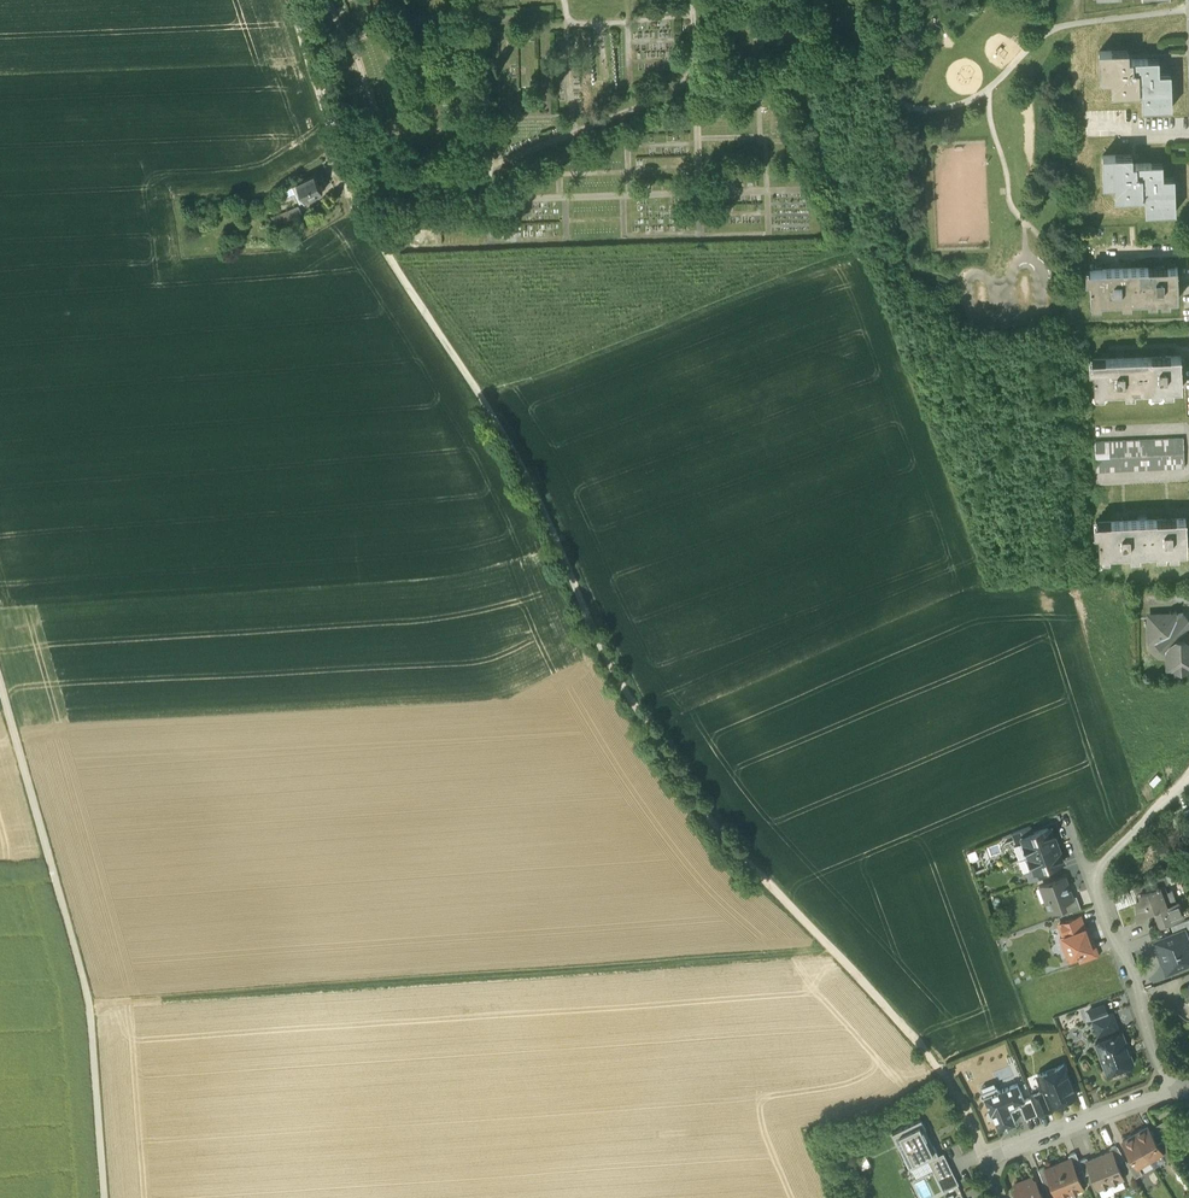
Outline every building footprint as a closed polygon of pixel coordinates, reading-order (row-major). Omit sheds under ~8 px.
[(1160,63),(1148,63),(1148,61),(1129,61),(1129,56),(1112,56),(1112,53),(1100,53),(1101,82),(1112,81),(1112,92),(1124,91),(1124,94),(1142,94),(1143,107),(1160,107),(1160,110),(1172,110),(1171,78),(1160,78),(1160,63)] [(1162,167),(1151,168),(1151,164),(1132,165),(1132,158),(1115,159),(1115,155),(1103,156),(1104,185),(1116,185),(1116,195),(1126,194),(1126,198),(1145,197),(1146,211),(1162,210),(1163,214),(1175,213),(1174,181),(1163,182),(1162,167)] [(322,193),(314,176),(296,185),(304,202),(322,193)] [(296,185),(284,191),(287,197),(294,194),(299,204),(304,202),(296,185)] [(298,207),(285,213),(288,220),(289,220),(301,215),(298,207)] [(285,213),(280,215),(283,223),(288,220),(285,213)] [(301,215),(289,220),(292,226),(303,221),(301,215)] [(1177,268),(1090,271),(1091,303),(1178,300),(1177,268)] [(1181,358),(1094,361),(1095,392),(1182,389),(1181,358)] [(1184,439),(1095,443),(1096,473),(1185,470),(1184,439)] [(1186,521),(1099,523),(1100,555),(1187,553),(1186,521)] [(1170,613),(1170,617),(1149,617),(1149,642),(1156,642),(1166,651),(1166,670),(1174,670),(1176,667),(1181,672),(1186,667),(1188,669),(1188,620),(1181,612),(1170,613)] [(1161,772),(1150,782),(1154,786),(1165,776),(1161,772)] [(1030,826),(1012,833),(1016,844),(1022,841),(1021,837),(1032,833),(1030,826)] [(1032,833),(1021,837),(1022,841),(1028,855),(1057,844),(1050,826),(1032,833)] [(1157,840),(1163,856),(1188,846),(1188,839),(1185,829),(1157,840)] [(1057,844),(1028,855),(1033,868),(1034,872),(1045,868),(1063,861),(1057,844)] [(1045,868),(1034,872),(1033,868),(1026,871),(1030,881),(1048,875),(1045,868)] [(1164,874),(1150,880),(1153,888),(1159,886),(1164,884),(1167,883),(1164,874)] [(1064,877),(1040,886),(1050,911),(1062,907),(1065,906),(1064,901),(1072,898),(1072,897),(1064,877)] [(1150,880),(1132,886),(1135,893),(1140,892),(1140,891),(1148,890),(1153,888),(1150,880)] [(1132,886),(1113,894),(1117,906),(1136,900),(1140,898),(1140,892),(1135,893),(1132,886)] [(1153,888),(1148,890),(1140,891),(1140,892),(1140,898),(1136,900),(1137,915),(1147,914),(1147,911),(1154,909),(1164,905),(1160,895),(1162,894),(1162,893),(1159,886),(1153,888)] [(1166,892),(1162,893),(1162,894),(1160,895),(1164,905),(1176,900),(1175,900),(1172,890),(1166,892)] [(1072,898),(1064,901),(1065,906),(1062,907),(1065,913),(1081,908),(1076,895),(1072,897),(1072,898)] [(1164,905),(1154,909),(1159,922),(1182,914),(1177,900),(1176,900),(1164,905)] [(1080,916),(1059,923),(1063,935),(1060,936),(1067,957),(1077,954),(1092,948),(1089,940),(1091,939),(1087,926),(1084,927),(1080,916)] [(1171,925),(1174,932),(1184,928),(1185,929),(1188,928),(1188,918),(1171,925)] [(1153,941),(1161,961),(1165,960),(1170,972),(1188,964),(1188,955),(1184,942),(1188,941),(1188,940),(1185,929),(1184,928),(1174,932),(1153,941)] [(1092,948),(1077,954),(1080,962),(1098,955),(1092,939),(1091,939),(1089,940),(1092,948)] [(1111,1012),(1093,1019),(1098,1033),(1117,1026),(1111,1012)] [(1121,1031),(1113,1034),(1112,1033),(1110,1034),(1110,1035),(1095,1041),(1107,1072),(1133,1062),(1129,1054),(1127,1054),(1125,1048),(1127,1046),(1121,1031)] [(1064,1064),(1037,1074),(1043,1090),(1049,1105),(1050,1105),(1076,1094),(1064,1064)] [(1017,1083),(984,1096),(990,1113),(991,1113),(998,1129),(1015,1123),(1010,1110),(1020,1106),(1018,1102),(1024,1100),(1017,1083)] [(1049,1105),(1043,1090),(1030,1095),(1030,1097),(1037,1114),(1052,1108),(1050,1105),(1049,1105)] [(1030,1097),(1024,1100),(1018,1102),(1020,1106),(1025,1119),(1037,1114),(1030,1097)] [(920,1120),(892,1134),(901,1152),(905,1150),(898,1136),(919,1126),(921,1131),(923,1130),(923,1131),(925,1130),(920,1120)] [(1157,1143),(1147,1125),(1135,1133),(1149,1158),(1161,1151),(1162,1151),(1157,1143)] [(919,1126),(898,1136),(905,1150),(909,1157),(912,1164),(933,1153),(925,1138),(926,1138),(923,1131),(923,1130),(921,1131),(919,1126)] [(1149,1158),(1135,1133),(1122,1140),(1132,1158),(1137,1165),(1138,1165),(1149,1158)] [(938,1155),(933,1146),(931,1147),(926,1138),(925,1138),(933,1153),(912,1164),(909,1157),(904,1159),(910,1169),(928,1161),(938,1155)] [(1172,1155),(1163,1139),(1157,1143),(1162,1151),(1161,1151),(1166,1158),(1172,1155)] [(1116,1144),(1109,1147),(1110,1151),(1111,1150),(1116,1161),(1124,1158),(1116,1144)] [(1110,1151),(1099,1155),(1110,1183),(1123,1178),(1116,1161),(1111,1150),(1110,1151)] [(1075,1151),(1068,1154),(1069,1158),(1070,1158),(1076,1172),(1082,1169),(1079,1160),(1075,1151)] [(958,1183),(943,1153),(938,1155),(943,1165),(947,1163),(957,1184),(958,1183)] [(938,1155),(928,1161),(932,1170),(943,1165),(938,1155)] [(1088,1160),(1087,1160),(1091,1171),(1098,1188),(1110,1183),(1099,1155),(1088,1160)] [(1086,1157),(1079,1160),(1082,1169),(1084,1174),(1091,1171),(1087,1160),(1088,1160),(1086,1157)] [(1069,1158),(1058,1163),(1069,1192),(1082,1187),(1076,1172),(1070,1158),(1069,1158)] [(1132,1158),(1126,1161),(1135,1176),(1141,1172),(1138,1165),(1137,1165),(1132,1158)] [(943,1165),(932,1170),(943,1192),(958,1184),(958,1183),(957,1184),(947,1163),(943,1165)] [(1046,1168),(1045,1168),(1052,1186),(1057,1197),(1069,1192),(1058,1163),(1046,1168)] [(1052,1186),(1045,1168),(1046,1168),(1045,1165),(1038,1168),(1046,1188),(1052,1186)] [(1034,1180),(1032,1181),(1030,1177),(1022,1181),(1029,1197),(1042,1197),(1034,1180)] [(1022,1181),(1014,1184),(1016,1188),(1013,1189),(1017,1197),(1029,1197),(1022,1181)]
